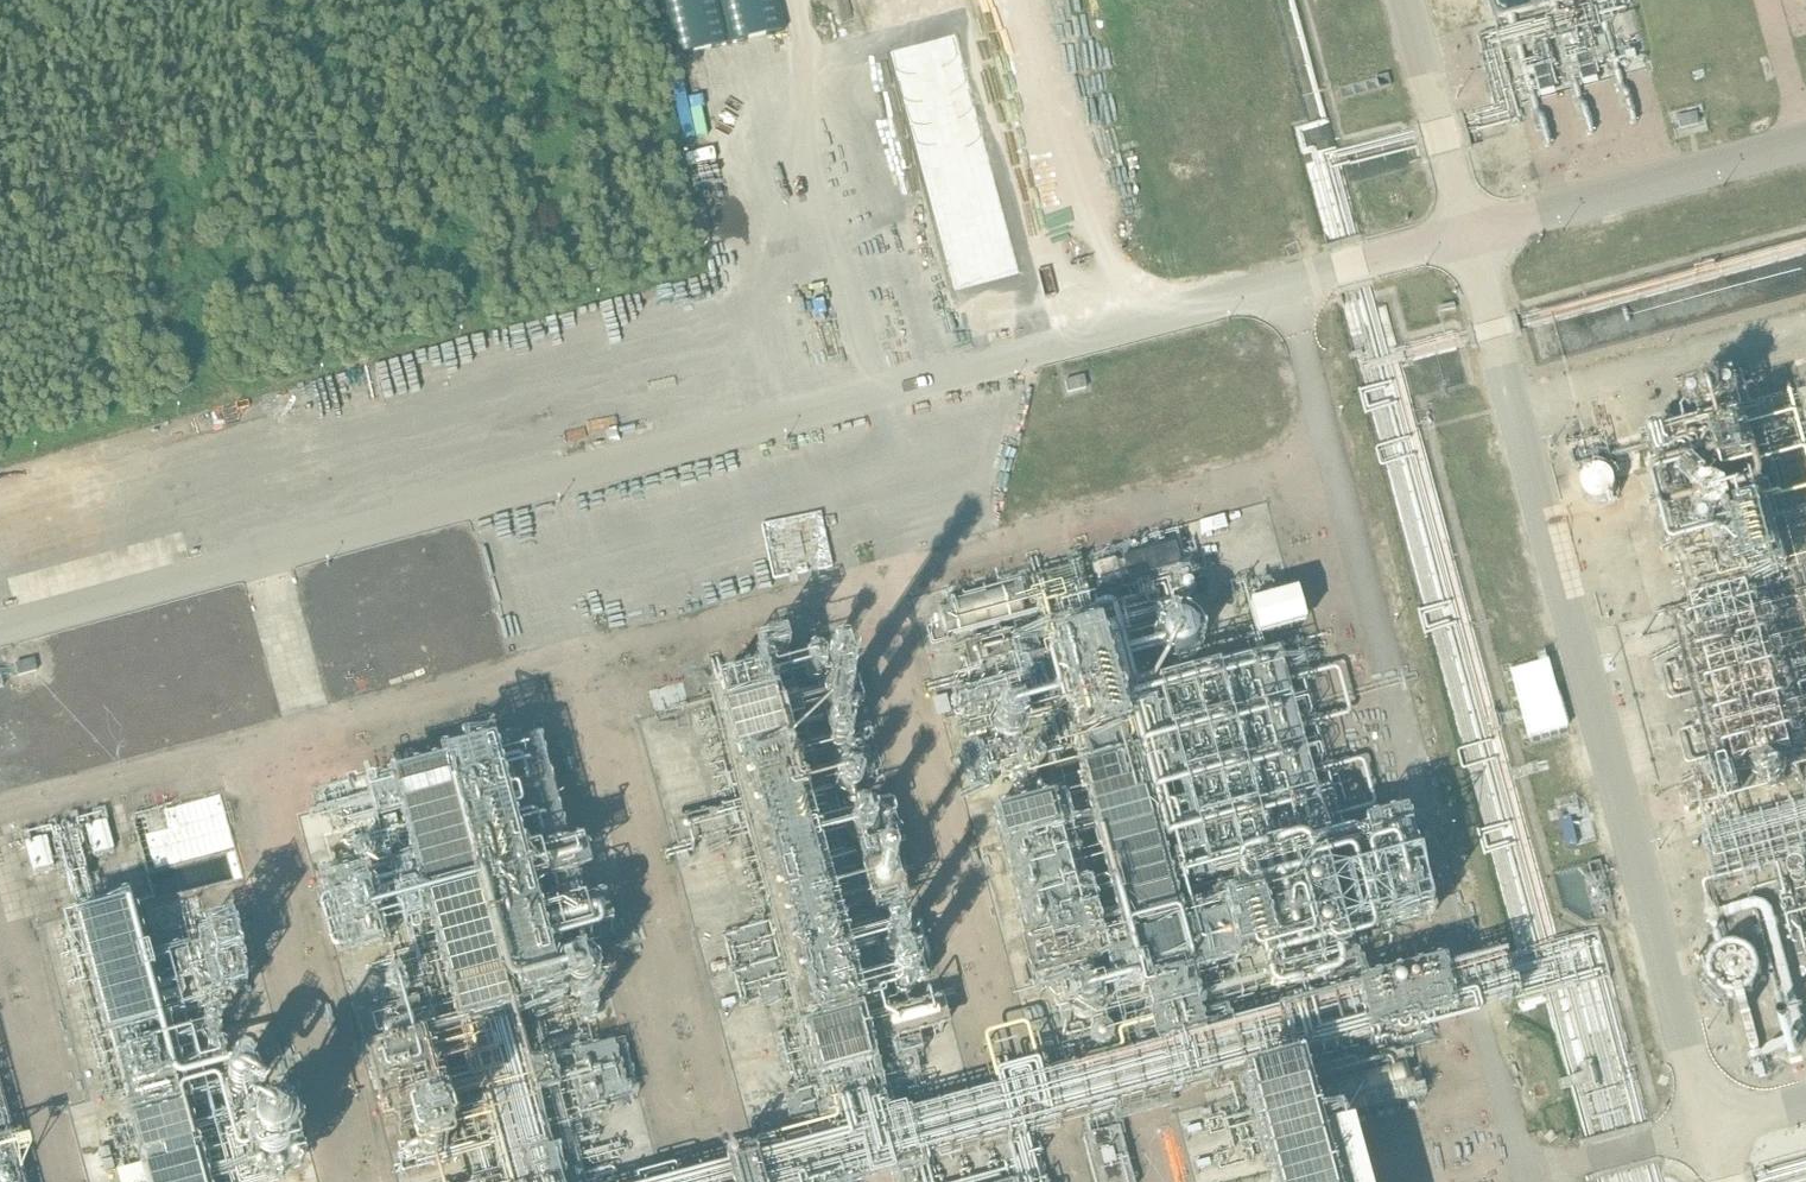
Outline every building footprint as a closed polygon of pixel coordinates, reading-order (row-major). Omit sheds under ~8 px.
[(1560,0),(1488,0),(1493,18),(1560,0)] [(1577,64),(1583,87),(1597,83),(1591,61),(1577,64)] [(1534,75),(1540,98),(1554,95),(1548,72),(1534,75)] [(1697,113),(1677,117),(1680,129),(1699,124),(1697,113)] [(1458,382),(1461,396),(1490,390),(1487,376),(1458,382)] [(1581,477),(1582,485),(1587,492),(1596,496),(1605,494),(1611,488),(1613,479),(1611,472),(1606,466),(1599,463),(1591,465),(1585,469),(1581,477)] [(1194,529),(1115,550),(1126,591),(1205,571),(1194,529)] [(1246,580),(1252,613),(1300,604),(1294,571),(1246,580)] [(12,644),(17,658),(38,651),(34,637),(12,644)] [(1535,645),(1542,671),(1571,663),(1564,637),(1535,645)] [(388,757),(412,858),(459,846),(440,765),(455,761),(450,738),(432,742),(433,746),(388,757)] [(500,774),(537,933),(595,919),(558,761),(500,774)] [(223,793),(141,814),(158,880),(209,867),(216,894),(262,883),(249,831),(233,835),(223,793)] [(1121,990),(1070,801),(1000,820),(1052,1009),(1121,990)] [(99,841),(120,834),(110,804),(89,812),(99,841)] [(34,825),(36,856),(56,854),(53,824),(34,825)] [(1352,997),(1318,854),(1254,868),(1263,906),(1230,914),(1247,988),(1282,980),(1289,1012),(1352,997)] [(1742,927),(1711,934),(1720,974),(1750,967),(1742,927)] [(230,945),(175,959),(192,1021),(246,1007),(230,945)] [(1403,958),(1403,963),(1406,966),(1409,966),(1413,964),(1414,959),(1411,954),(1406,954),(1403,958)] [(1293,1070),(1237,1085),(1262,1181),(1365,1181),(1352,1131),(1312,1141),(1293,1070)] [(176,1089),(125,1099),(132,1135),(184,1125),(176,1089)] [(1083,1138),(1095,1181),(1133,1181),(1119,1128),(1083,1138)]
